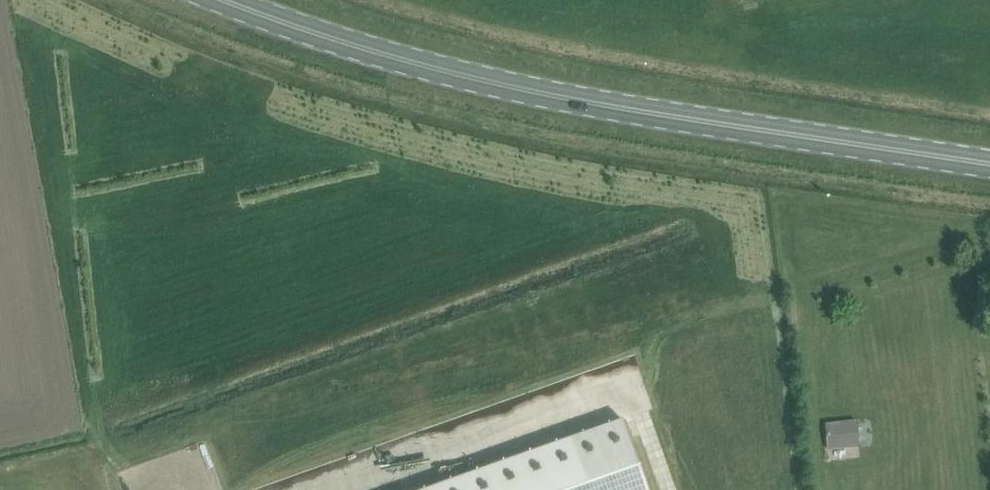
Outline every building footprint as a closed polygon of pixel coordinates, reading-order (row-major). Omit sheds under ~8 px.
[(622,419),(570,438),(437,486),(425,489),(647,489),(622,419)] [(856,420),(825,421),(826,449),(857,448),(856,420)]
